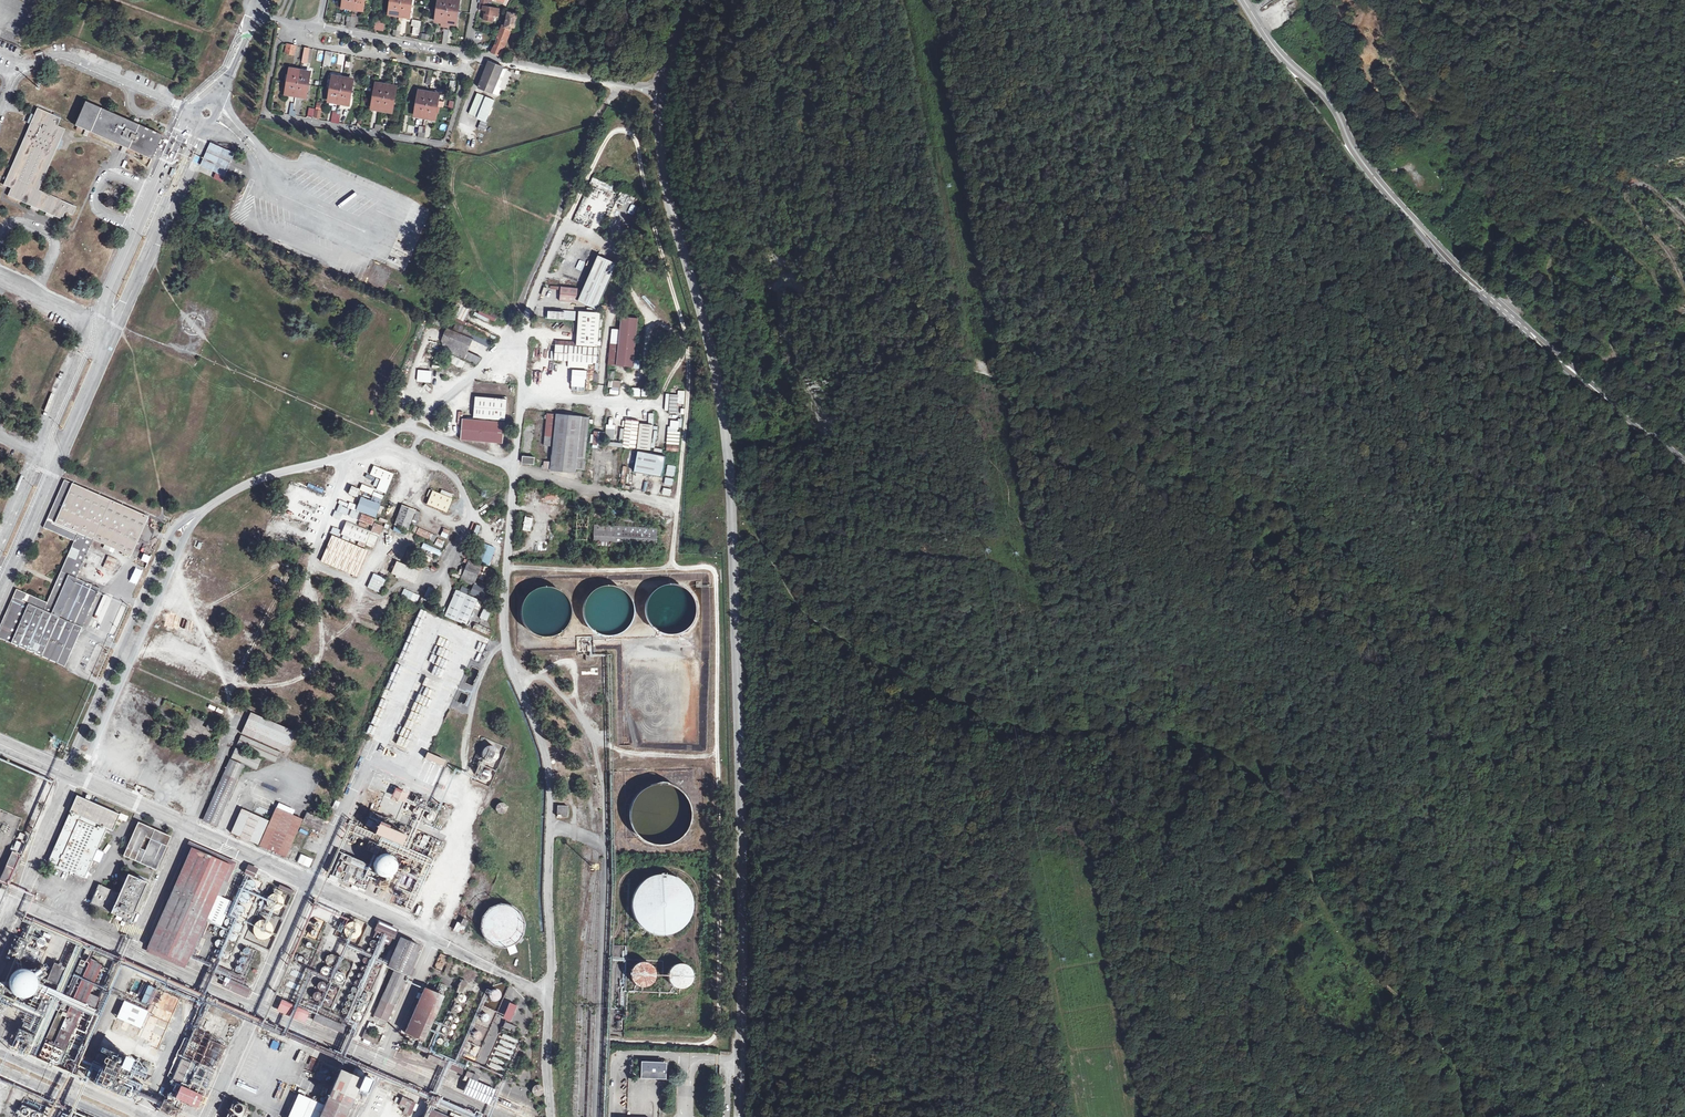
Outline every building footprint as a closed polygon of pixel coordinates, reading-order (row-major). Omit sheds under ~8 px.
[(344,7),(349,8),(350,6),(356,7),(356,9),(362,9),(364,0),(345,0),(344,7)] [(388,1),(392,1),(390,13),(396,14),(396,13),(402,14),(402,15),(409,16),(411,0),(388,0),(388,1)] [(436,20),(442,21),(442,20),(448,21),(448,22),(455,23),(458,0),(439,0),(436,20)] [(479,9),(485,10),(487,11),(486,15),(484,14),(483,20),(492,21),(493,15),(498,16),(498,12),(496,11),(497,7),(487,6),(488,0),(480,0),(479,9)] [(517,13),(508,12),(505,26),(502,24),(491,51),(500,55),(510,28),(514,30),(517,13)] [(354,27),(356,17),(352,16),(351,22),(347,22),(347,26),(354,27)] [(421,29),(422,21),(412,19),(411,27),(421,29)] [(384,31),(384,23),(375,22),(374,30),(384,31)] [(296,46),(288,45),(287,53),(294,54),(296,46)] [(332,52),(326,51),(323,65),(330,66),(332,52)] [(502,67),(488,61),(477,87),(491,93),(502,67)] [(297,70),(291,69),(286,93),(293,94),(293,93),(300,94),(300,95),(306,96),(310,72),(304,71),(304,73),(297,71),(297,70)] [(340,77),(334,76),(329,100),(336,102),(336,100),(343,101),(343,103),(348,104),(353,79),(347,78),(347,80),(340,79),(340,77)] [(383,85),(377,84),(373,108),(379,109),(379,108),(385,109),(385,110),(391,111),(395,86),(390,86),(390,87),(383,86),(383,85)] [(426,92),(420,91),(416,115),(422,116),(422,115),(429,116),(429,118),(434,118),(438,94),(433,93),(433,94),(426,93),(426,92)] [(494,100),(477,93),(469,114),(481,118),(476,129),(484,132),(488,121),(486,120),(494,100)] [(294,110),(301,111),(303,100),(295,99),(294,110)] [(158,141),(161,135),(84,102),(74,125),(77,127),(75,130),(81,133),(83,129),(151,159),(157,144),(158,141)] [(60,119),(37,109),(33,116),(3,185),(11,189),(8,196),(61,219),(65,212),(72,215),(75,207),(38,191),(64,130),(57,126),(60,119)] [(234,154),(211,145),(204,159),(200,166),(216,173),(214,178),(222,182),(231,162),(234,154)] [(612,192),(614,186),(593,177),(590,183),(612,192)] [(573,276),(578,278),(584,266),(579,264),(573,276)] [(555,291),(541,290),(539,304),(543,304),(544,297),(554,298),(555,291)] [(582,293),(565,292),(564,306),(581,308),(582,293)] [(471,303),(460,298),(457,303),(468,308),(471,303)] [(468,308),(457,303),(451,315),(462,321),(468,308)] [(497,315),(480,307),(475,317),(492,325),(497,315)] [(548,319),(576,319),(576,311),(548,311),(548,319)] [(637,372),(643,323),(626,322),(623,349),(615,349),(613,370),(637,372)] [(456,323),(453,329),(460,332),(462,326),(456,323)] [(489,333),(467,323),(465,328),(486,338),(489,333)] [(490,341),(474,333),(471,338),(487,346),(490,341)] [(557,350),(547,349),(545,368),(555,369),(557,350)] [(600,368),(601,353),(560,350),(559,365),(600,368)] [(463,361),(451,355),(447,362),(460,368),(463,361)] [(571,391),(586,392),(586,370),(572,369),(571,391)] [(431,382),(432,370),(417,370),(417,382),(431,382)] [(597,395),(599,370),(592,370),(590,394),(597,395)] [(683,437),(686,394),(674,394),(671,437),(683,437)] [(510,404),(480,401),(478,421),(508,424),(510,404)] [(593,422),(560,419),(554,466),(548,466),(547,473),(579,477),(580,472),(588,473),(590,462),(588,462),(593,422)] [(557,419),(551,419),(548,451),(554,452),(557,419)] [(508,426),(467,423),(465,444),(507,448),(508,426)] [(640,454),(642,426),(630,425),(629,434),(627,452),(640,454)] [(603,448),(604,431),(593,431),(592,447),(603,448)] [(627,452),(629,434),(622,433),(620,451),(627,452)] [(666,458),(641,455),(639,470),(664,473),(666,458)] [(538,463),(527,461),(526,468),(537,470),(538,463)] [(369,475),(380,479),(376,490),(386,494),(394,473),(373,466),(369,475)] [(681,471),(673,470),(672,486),(680,487),(681,471)] [(664,487),(663,487),(663,494),(671,495),(672,478),(665,478),(664,487)] [(64,479),(44,527),(75,541),(48,602),(17,588),(0,628),(0,638),(53,661),(57,653),(61,654),(75,624),(81,627),(88,612),(90,612),(94,603),(92,602),(99,587),(77,577),(93,539),(124,553),(138,522),(145,525),(149,517),(64,479)] [(362,484),(359,490),(371,495),(373,489),(362,484)] [(348,495),(356,497),(359,489),(351,486),(348,495)] [(531,488),(523,487),(522,509),(530,509),(531,488)] [(447,513),(453,494),(442,490),(441,494),(431,490),(426,505),(447,513)] [(564,497),(548,494),(544,506),(561,510),(564,497)] [(384,508),(364,500),(358,515),(378,523),(384,508)] [(342,514),(347,515),(349,509),(341,507),(339,512),(334,511),(332,517),(340,520),(342,514)] [(418,515),(405,509),(397,529),(411,534),(418,515)] [(525,517),(524,527),(532,528),(533,518),(525,517)] [(378,524),(365,519),(363,525),(375,530),(378,524)] [(565,520),(559,519),(556,551),(562,552),(562,548),(565,523),(565,520)] [(138,522),(124,553),(132,556),(145,525),(138,522)] [(373,535),(349,524),(342,538),(367,549),(373,535)] [(332,527),(330,534),(338,535),(339,529),(332,527)] [(443,528),(440,536),(446,539),(450,531),(443,528)] [(659,533),(598,530),(596,546),(660,549),(661,533),(659,533)] [(331,535),(320,563),(357,578),(368,550),(331,535)] [(442,548),(445,542),(437,539),(434,545),(442,548)] [(423,543),(421,548),(440,556),(442,551),(423,543)] [(104,544),(103,548),(113,553),(115,549),(104,544)] [(88,561),(98,565),(101,557),(91,553),(88,561)] [(140,561),(147,564),(150,557),(143,554),(140,561)] [(103,567),(113,570),(117,559),(107,556),(103,567)] [(483,564),(471,559),(463,579),(475,584),(483,564)] [(390,574),(414,584),(420,571),(396,561),(390,574)] [(460,569),(457,575),(453,573),(451,576),(459,579),(463,570),(460,569)] [(380,593),(386,578),(373,573),(367,588),(380,593)] [(632,620),(634,612),(633,603),(630,596),(624,589),(617,585),(609,584),(600,585),(593,589),(587,595),(583,603),(582,611),(585,620),(589,627),(596,632),(604,635),(612,635),(620,632),(627,627),(632,620)] [(569,624),(572,616),(571,608),(568,600),(563,593),(555,589),(546,587),(537,588),(530,593),(524,599),(521,607),(520,615),(522,623),(527,630),(533,636),(541,638),(550,639),(558,636),(565,631),(569,624)] [(403,590),(400,598),(417,603),(420,594),(403,590)] [(480,599),(458,590),(447,616),(468,625),(480,599)] [(487,622),(491,612),(483,609),(479,618),(487,622)] [(496,630),(479,622),(476,628),(494,635),(496,630)] [(297,735),(253,716),(244,736),(281,753),(288,756),(297,735)] [(210,719),(207,726),(214,728),(217,721),(210,719)] [(281,753),(244,736),(239,748),(276,764),(281,753)] [(706,750),(706,742),(675,742),(675,751),(706,750)] [(237,751),(233,761),(259,772),(263,762),(237,751)] [(427,753),(424,759),(443,767),(446,761),(427,753)] [(246,768),(232,762),(205,824),(218,829),(246,768)] [(691,829),(695,819),(694,808),(691,798),(684,790),(675,784),(665,782),(654,783),(644,787),(637,794),(632,804),(630,814),(632,825),(637,834),(645,841),(655,845),(666,846),(676,843),(685,837),(691,829)] [(403,802),(407,794),(395,789),(391,796),(403,802)] [(77,795),(48,861),(85,876),(92,860),(98,848),(107,827),(113,830),(120,813),(77,795)] [(508,805),(497,804),(496,813),(506,814),(508,805)] [(305,823),(278,811),(261,848),(288,860),(304,824),(305,823)] [(570,811),(560,811),(560,822),(570,822),(570,811)] [(270,823),(244,812),(233,836),(259,848),(270,823)] [(305,823),(304,824),(322,832),(326,824),(308,815),(305,823)] [(172,839),(141,825),(126,857),(158,872),(172,839)] [(380,828),(376,837),(403,848),(407,840),(380,828)] [(21,833),(19,837),(27,841),(29,837),(21,833)] [(426,851),(431,842),(425,839),(421,848),(426,851)] [(0,880),(0,881),(8,884),(26,845),(17,841),(0,880)] [(98,848),(92,860),(99,863),(105,851),(98,848)] [(233,867),(193,849),(149,949),(188,967),(207,923),(217,901),(233,867)] [(333,878),(366,894),(373,879),(370,867),(343,855),(333,878)] [(303,858),(300,865),(310,870),(313,863),(303,858)] [(250,866),(246,875),(256,880),(260,871),(250,866)] [(149,885),(130,876),(112,915),(134,924),(138,915),(136,913),(149,885)] [(691,917),(693,908),(693,898),(689,890),(682,883),(674,878),(665,877),(656,878),(647,882),(641,889),(637,898),(636,907),(638,916),(643,924),(651,930),(660,934),(669,934),(678,931),(686,925),(691,917)] [(284,881),(280,890),(294,897),(298,887),(284,881)] [(120,894),(101,885),(92,905),(110,914),(120,894)] [(217,901),(207,923),(221,930),(231,908),(217,901)] [(522,936),(524,930),(524,923),(521,916),(517,911),(511,907),(504,906),(497,907),(490,910),(486,915),(483,921),(482,928),(483,935),(487,941),(492,946),(499,948),(506,948),(513,946),(518,942),(522,936)] [(261,916),(253,927),(252,926),(246,933),(251,937),(252,934),(264,943),(269,936),(262,930),(264,927),(270,932),(274,926),(267,921),(261,916)] [(469,927),(460,923),(454,933),(460,936),(461,933),(465,935),(469,927)] [(421,950),(402,942),(389,970),(396,973),(377,1014),(373,1013),(371,1017),(388,1025),(421,950)] [(612,950),(612,963),(621,963),(621,950),(612,950)] [(442,955),(440,960),(438,960),(435,966),(443,970),(448,958),(442,955)] [(199,961),(208,965),(210,960),(201,957),(199,961)] [(41,1054),(61,1063),(104,967),(93,962),(91,965),(83,961),(70,989),(73,990),(63,1013),(60,1012),(41,1054)] [(208,965),(199,961),(195,971),(203,975),(208,965)] [(67,967),(55,962),(47,980),(59,985),(67,967)] [(656,980),(657,976),(657,972),(655,969),(652,965),(648,963),(644,963),(640,964),(636,966),(634,969),(632,973),(632,977),(633,981),(635,984),(639,986),(642,988),(646,988),(650,986),(654,984),(656,980)] [(693,981),(694,977),(693,973),(692,969),(689,967),(686,965),(683,964),(679,965),(676,966),(673,969),(671,972),(671,976),(671,980),(673,983),(676,986),(680,987),(684,987),(687,986),(690,984),(693,981)] [(218,968),(215,976),(246,990),(249,982),(218,968)] [(293,971),(290,977),(304,983),(307,977),(293,971)] [(461,980),(456,992),(463,995),(468,983),(461,980)] [(288,982),(286,988),(299,994),(302,987),(288,982)] [(414,1017),(410,1015),(401,1033),(424,1044),(444,999),(426,991),(414,1017)] [(52,999),(37,993),(13,1046),(27,1052),(52,999)] [(151,1008),(153,1002),(132,993),(129,998),(151,1008)] [(456,1003),(453,1010),(459,1013),(467,998),(460,994),(456,1003)] [(307,1020),(310,1013),(279,1000),(276,1006),(307,1020)] [(116,1019),(141,1029),(148,1011),(123,1001),(116,1019)] [(360,1013),(366,1011),(364,1003),(356,1005),(358,1013),(351,1014),(353,1022),(361,1021),(360,1013)] [(509,1003),(502,1019),(510,1022),(517,1007),(509,1003)] [(201,1046),(185,1081),(209,1092),(228,1049),(219,1045),(230,1021),(205,1010),(191,1041),(201,1046)] [(318,1017),(310,1013),(307,1020),(315,1024),(318,1017)] [(318,1017),(315,1024),(345,1037),(348,1030),(318,1017)] [(506,1025),(504,1031),(515,1036),(518,1030),(506,1025)] [(381,1040),(366,1033),(362,1042),(378,1049),(381,1040)] [(499,1042),(505,1045),(505,1046),(513,1050),(518,1041),(503,1034),(499,1042)] [(269,1048),(276,1050),(279,1043),(273,1040),(269,1048)] [(134,1064),(110,1053),(96,1085),(136,1103),(161,1049),(144,1041),(134,1064)] [(201,1046),(191,1041),(172,1084),(182,1089),(185,1081),(201,1046)] [(498,1046),(496,1050),(511,1055),(513,1051),(498,1046)] [(494,1052),(494,1054),(501,1056),(501,1058),(509,1060),(510,1051),(506,1051),(505,1054),(494,1052)] [(61,1063),(41,1054),(39,1059),(59,1068),(61,1063)] [(447,1066),(429,1057),(427,1062),(445,1071),(447,1066)] [(320,1063),(313,1060),(308,1072),(314,1075),(320,1063)] [(462,1065),(454,1062),(449,1073),(457,1076),(461,1068),(462,1065)] [(488,1068),(503,1073),(505,1068),(490,1062),(488,1068)] [(640,1065),(639,1083),(664,1084),(665,1067),(640,1065)] [(461,1068),(457,1076),(467,1081),(471,1073),(461,1068)] [(341,1072),(325,1107),(321,1116),(347,1116),(363,1082),(341,1072)] [(498,1095),(471,1083),(466,1096),(492,1108),(498,1095)] [(530,1090),(536,1098),(544,1093),(539,1084),(530,1090)] [(201,1110),(209,1092),(194,1085),(189,1094),(182,1091),(178,1099),(190,1104),(201,1110)] [(325,1107),(300,1096),(291,1116),(321,1116),(325,1107)] [(396,1096),(394,1103),(405,1108),(403,1115),(408,1116),(410,1116),(416,1105),(396,1096)] [(174,1108),(186,1113),(190,1104),(178,1099),(174,1108)] [(248,1108),(232,1101),(225,1116),(244,1116),(248,1108)] [(22,1116),(42,1116),(44,1113),(22,1104),(17,1115),(22,1116)] [(403,1110),(390,1105),(384,1116),(400,1116),(403,1110)]
